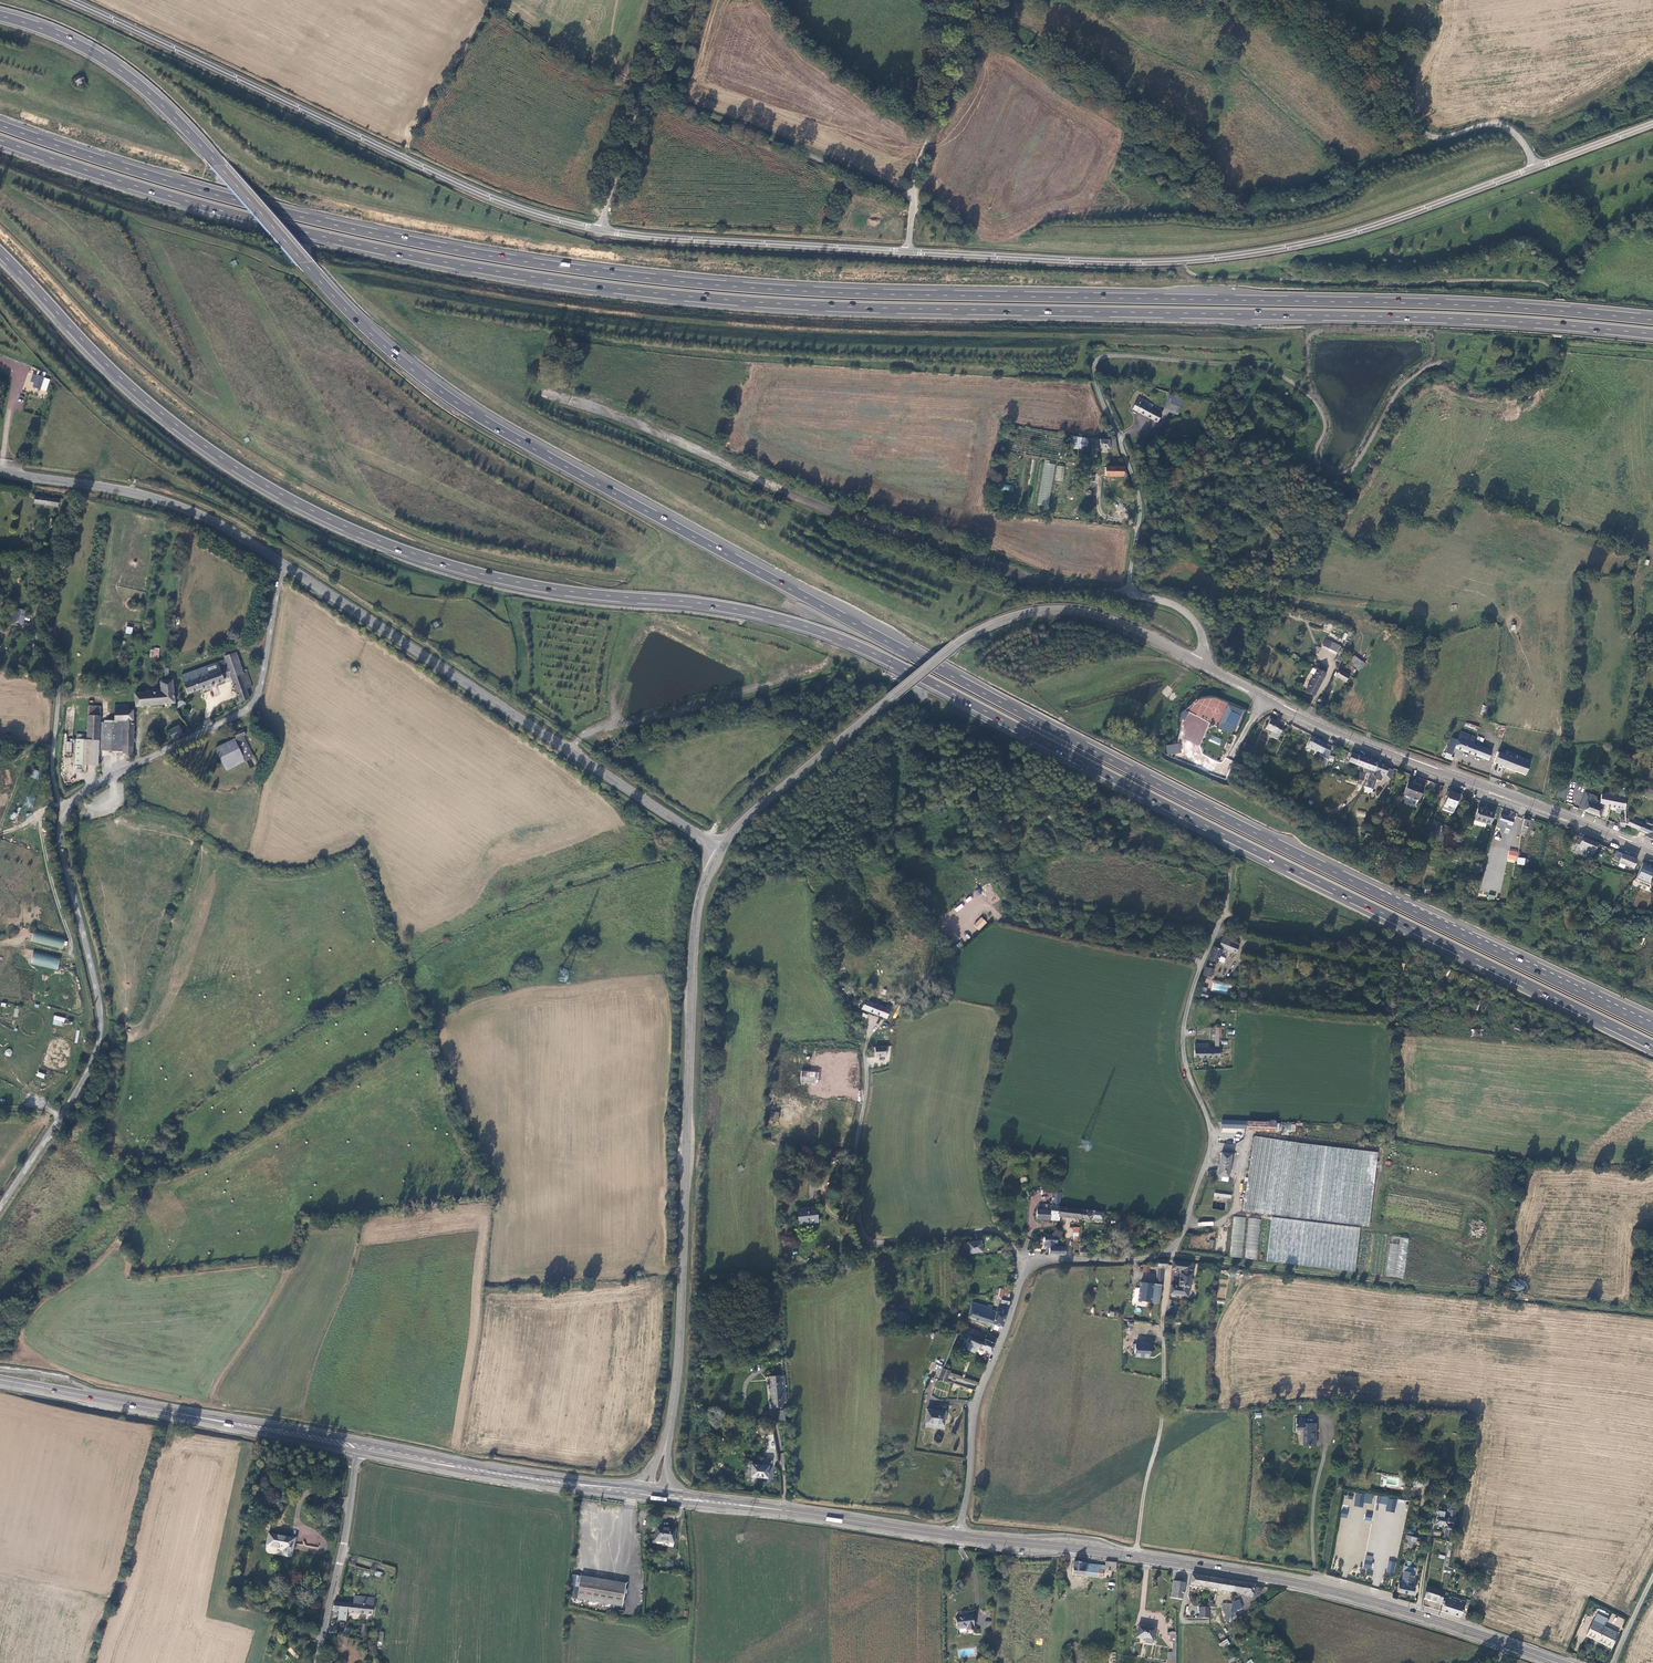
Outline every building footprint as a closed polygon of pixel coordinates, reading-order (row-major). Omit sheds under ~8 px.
[(77,86),(86,83),(84,77),(75,80),(77,86)] [(44,378),(37,376),(33,388),(40,390),(44,378)] [(49,380),(44,378),(40,390),(46,392),(49,380)] [(1183,398),(1169,394),(1164,410),(1177,414),(1183,398)] [(1147,407),(1148,403),(1139,398),(1133,409),(1157,422),(1161,415),(1147,407)] [(560,400),(558,409),(565,410),(567,402),(560,400)] [(577,413),(579,405),(569,403),(567,411),(577,413)] [(1089,440),(1070,436),(1069,447),(1087,451),(1089,440)] [(1115,440),(1093,440),(1093,442),(1095,442),(1095,449),(1109,449),(1116,448),(1115,440)] [(1048,506),(1055,464),(1049,463),(1049,461),(1045,460),(1037,504),(1048,506)] [(1056,466),(1055,480),(1063,481),(1064,466),(1056,466)] [(1124,477),(1124,468),(1105,467),(1105,476),(1124,477)] [(63,499),(33,494),(32,503),(58,507),(59,504),(62,504),(63,499)] [(25,615),(27,610),(17,607),(15,612),(13,611),(9,620),(23,625),(26,615),(25,615)] [(1337,651),(1340,645),(1331,641),(1326,639),(1323,645),(1337,651)] [(150,648),(150,658),(159,658),(159,648),(150,648)] [(1334,659),(1341,662),(1345,654),(1339,650),(1334,659)] [(224,657),(225,660),(231,676),(240,703),(250,699),(246,689),(252,687),(247,672),(244,673),(237,653),(224,657)] [(225,660),(218,663),(224,678),(231,676),(225,660)] [(224,678),(218,663),(182,676),(188,694),(225,681),(224,678)] [(1325,669),(1317,664),(1316,667),(1318,669),(1317,670),(1322,673),(1325,669)] [(1350,675),(1339,669),(1335,676),(1345,682),(1350,675)] [(1325,674),(1322,673),(1317,670),(1305,692),(1314,695),(1325,674)] [(168,681),(164,681),(161,682),(161,692),(150,693),(145,693),(136,694),(137,708),(175,704),(173,681),(168,681)] [(1243,711),(1229,704),(1218,727),(1232,734),(1243,711)] [(88,716),(100,717),(101,707),(88,707),(88,716)] [(114,711),(115,723),(123,724),(122,752),(123,754),(133,754),(134,723),(134,710),(128,710),(114,711)] [(1194,738),(1201,741),(1209,722),(1183,711),(1180,718),(1186,721),(1182,730),(1195,736),(1194,738)] [(100,723),(100,717),(88,716),(87,740),(76,740),(75,765),(88,766),(89,741),(99,741),(100,723)] [(1271,719),(1266,729),(1272,732),(1271,734),(1278,738),(1284,726),(1271,719)] [(115,723),(100,723),(99,741),(99,751),(103,751),(104,746),(115,746),(116,752),(122,752),(123,724),(115,723)] [(183,736),(191,733),(184,723),(179,726),(183,736)] [(1462,730),(1475,736),(1477,731),(1474,730),(1475,727),(1465,723),(1462,730)] [(173,741),(183,736),(179,726),(169,731),(173,741)] [(244,729),(234,733),(236,737),(234,738),(245,761),(254,756),(244,735),(246,734),(244,729)] [(1460,731),(1457,740),(1455,748),(1488,760),(1492,751),(1480,746),(1473,744),(1476,737),(1460,731)] [(236,737),(234,733),(230,734),(232,738),(228,741),(228,742),(216,749),(225,770),(245,761),(234,738),(236,737)] [(1322,741),(1314,737),(1312,743),(1310,742),(1307,747),(1317,752),(1317,751),(1321,753),(1319,755),(1328,760),(1331,751),(1325,748),(1327,744),(1322,742),(1322,741)] [(1483,739),(1479,737),(1478,738),(1476,737),(1473,744),(1480,746),(1483,739)] [(1452,738),(1446,753),(1452,755),(1455,748),(1457,740),(1452,738)] [(99,751),(99,741),(89,741),(88,766),(98,766),(99,751)] [(1167,755),(1182,753),(1180,743),(1166,745),(1167,755)] [(1516,759),(1517,756),(1519,751),(1501,744),(1498,752),(1516,759)] [(1494,763),(1526,774),(1530,761),(1517,756),(1516,759),(1498,752),(1494,763)] [(1356,764),(1359,756),(1351,753),(1348,762),(1356,764)] [(1377,763),(1359,756),(1356,764),(1364,767),(1363,771),(1369,773),(1370,771),(1374,772),(1377,763)] [(1389,767),(1377,763),(1374,772),(1370,771),(1369,773),(1367,780),(1366,782),(1372,785),(1374,781),(1377,782),(1378,780),(1382,781),(1383,777),(1385,778),(1389,767)] [(1394,769),(1389,767),(1385,778),(1391,780),(1394,769)] [(32,768),(29,776),(38,780),(41,771),(32,768)] [(1562,772),(1556,797),(1565,799),(1572,774),(1562,772)] [(1357,780),(1366,782),(1367,780),(1364,779),(1365,775),(1360,773),(1357,780)] [(1372,785),(1366,782),(1366,783),(1366,788),(1374,791),(1376,786),(1372,785)] [(1424,787),(1408,782),(1404,795),(1420,801),(1424,787)] [(1460,796),(1449,792),(1443,809),(1454,813),(1460,796)] [(1579,808),(1583,810),(1589,794),(1585,792),(1579,808)] [(1599,804),(1601,797),(1596,797),(1589,794),(1583,810),(1599,817),(1604,805),(1599,804)] [(1612,795),(1612,796),(1601,794),(1601,797),(1599,804),(1604,805),(1625,809),(1625,797),(1618,796),(1612,795)] [(24,806),(33,809),(36,799),(26,796),(24,806)] [(1494,813),(1478,809),(1474,823),(1485,827),(1487,824),(1491,825),(1494,813)] [(1515,818),(1516,813),(1503,810),(1502,814),(1515,818)] [(1502,816),(1497,827),(1504,830),(1505,828),(1507,824),(1511,826),(1513,820),(1502,816)] [(1625,824),(1648,834),(1647,837),(1652,839),(1652,822),(1645,819),(1643,824),(1630,818),(1627,824),(1625,823),(1625,824)] [(1530,820),(1525,819),(1523,824),(1522,834),(1524,835),(1528,828),(1530,820)] [(1598,843),(1578,835),(1575,843),(1577,845),(1575,852),(1592,859),(1598,843)] [(1517,852),(1509,851),(1507,859),(1516,861),(1517,852)] [(1638,860),(1616,851),(1613,860),(1633,868),(1638,860)] [(1517,865),(1526,866),(1528,859),(1518,858),(1517,865)] [(1634,881),(1650,888),(1650,879),(1652,871),(1652,867),(1650,865),(1649,868),(1647,867),(1648,865),(1643,863),(1637,878),(1634,881)] [(1602,868),(1591,865),(1589,871),(1599,875),(1602,868)] [(957,912),(964,906),(962,903),(955,909),(957,912)] [(979,931),(987,922),(981,917),(973,925),(979,931)] [(66,938),(33,930),(31,941),(63,949),(64,945),(66,946),(67,942),(65,941),(66,938)] [(1214,947),(1210,960),(1218,963),(1224,949),(1236,954),(1239,946),(1231,943),(1233,938),(1225,934),(1218,948),(1214,947)] [(61,956),(33,950),(30,964),(58,970),(61,956)] [(1207,967),(1204,976),(1211,978),(1214,970),(1207,967)] [(871,1013),(884,1017),(886,1008),(875,1004),(867,1001),(864,1010),(871,1013)] [(884,1017),(887,1018),(891,1006),(876,1001),(875,1004),(886,1008),(884,1017)] [(73,1020),(54,1015),(52,1024),(63,1027),(64,1022),(72,1024),(73,1020)] [(1219,1047),(1219,1038),(1220,1030),(1212,1030),(1211,1041),(1215,1041),(1215,1047),(1219,1047)] [(1195,1057),(1218,1058),(1219,1049),(1208,1048),(1209,1046),(1195,1045),(1195,1057)] [(876,1057),(886,1057),(886,1055),(886,1048),(881,1047),(876,1048),(876,1057)] [(801,1071),(800,1083),(818,1085),(819,1072),(801,1071)] [(778,1111),(769,1112),(769,1120),(778,1120),(778,1111)] [(1222,1128),(1247,1129),(1247,1122),(1222,1121),(1222,1128)] [(1247,1122),(1247,1129),(1247,1130),(1274,1133),(1275,1123),(1247,1122)] [(1254,1137),(1243,1211),(1369,1227),(1378,1153),(1254,1137)] [(1229,1177),(1232,1155),(1222,1153),(1219,1175),(1229,1177)] [(1053,1192),(1051,1205),(1051,1206),(1060,1207),(1060,1206),(1062,1193),(1053,1192)] [(1037,1210),(1036,1219),(1058,1221),(1059,1216),(1060,1207),(1051,1206),(1051,1205),(1043,1204),(1043,1210),(1037,1210)] [(816,1206),(797,1209),(799,1224),(809,1223),(809,1220),(818,1220),(816,1206)] [(1082,1210),(1060,1207),(1059,1216),(1081,1218),(1082,1210)] [(1082,1210),(1081,1218),(1090,1219),(1090,1214),(1100,1215),(1100,1212),(1082,1210)] [(1233,1216),(1230,1257),(1242,1258),(1246,1217),(1233,1216)] [(1360,1227),(1272,1216),(1266,1260),(1354,1271),(1360,1227)] [(1245,1258),(1257,1259),(1261,1219),(1248,1218),(1245,1258)] [(1049,1255),(1066,1256),(1066,1247),(1056,1247),(1057,1243),(1058,1243),(1058,1237),(1044,1236),(1044,1245),(1045,1245),(1046,1253),(1050,1253),(1049,1255)] [(1080,1256),(1089,1256),(1089,1250),(1083,1250),(1083,1246),(1084,1246),(1084,1237),(1081,1236),(1080,1242),(1080,1256)] [(1389,1243),(1386,1276),(1404,1278),(1408,1238),(1400,1237),(1399,1244),(1389,1243)] [(981,1240),(968,1241),(969,1253),(982,1252),(981,1240)] [(1158,1259),(1158,1264),(1151,1265),(1150,1269),(1157,1270),(1157,1271),(1162,1271),(1162,1269),(1167,1269),(1168,1260),(1158,1259)] [(1194,1263),(1174,1260),(1173,1269),(1181,1270),(1179,1285),(1172,1285),(1171,1294),(1189,1296),(1194,1263)] [(1141,1283),(1139,1302),(1152,1303),(1154,1285),(1141,1283)] [(1154,1285),(1152,1303),(1160,1304),(1162,1285),(1154,1285)] [(1002,1296),(1010,1297),(1011,1290),(1000,1289),(999,1295),(1002,1296)] [(993,1324),(996,1312),(992,1310),(993,1306),(988,1305),(987,1307),(973,1303),(968,1317),(984,1322),(984,1321),(993,1324)] [(1002,1330),(1008,1310),(1004,1309),(1002,1313),(996,1312),(993,1324),(992,1327),(998,1329),(1002,1330)] [(968,1332),(985,1339),(987,1335),(969,1328),(968,1332)] [(981,1349),(985,1339),(968,1332),(967,1335),(964,1334),(965,1332),(960,1330),(958,1334),(963,1336),(962,1338),(967,1340),(966,1342),(981,1349)] [(996,1344),(985,1339),(981,1349),(992,1353),(996,1344)] [(1151,1357),(1151,1344),(1136,1343),(1135,1354),(1145,1354),(1145,1357),(1151,1357)] [(937,1371),(935,1377),(938,1379),(943,1367),(936,1363),(933,1370),(937,1371)] [(938,1379),(946,1381),(950,1370),(943,1367),(938,1379)] [(947,1381),(976,1390),(978,1382),(950,1373),(947,1381)] [(785,1374),(770,1375),(771,1388),(769,1388),(770,1395),(772,1395),(773,1407),(783,1406),(783,1401),(787,1401),(785,1374)] [(785,1409),(777,1410),(778,1420),(786,1420),(785,1409)] [(946,1412),(928,1411),(926,1424),(944,1426),(946,1412)] [(1307,1423),(1307,1419),(1297,1419),(1297,1430),(1304,1430),(1304,1446),(1316,1446),(1317,1424),(1307,1423)] [(1425,1454),(1414,1454),(1413,1464),(1424,1465),(1425,1454)] [(770,1464),(752,1462),(751,1476),(768,1478),(770,1464)] [(1366,1494),(1358,1492),(1355,1505),(1363,1507),(1366,1494)] [(1397,1499),(1389,1498),(1386,1510),(1395,1512),(1397,1499)] [(1448,1513),(1444,1512),(1444,1517),(1447,1517),(1446,1525),(1447,1526),(1447,1528),(1445,1529),(1444,1536),(1452,1537),(1456,1511),(1449,1510),(1448,1510),(1448,1513)] [(1444,1512),(1438,1512),(1436,1524),(1440,1524),(1443,1525),(1446,1525),(1447,1517),(1444,1517),(1444,1512)] [(656,1528),(655,1541),(675,1544),(677,1531),(656,1528)] [(295,1539),(291,1538),(268,1534),(265,1547),(284,1551),(284,1553),(284,1555),(285,1556),(287,1557),(289,1557),(290,1556),(291,1554),(293,1549),(295,1539)] [(1408,1548),(1411,1537),(1407,1536),(1402,1552),(1407,1554),(1408,1548)] [(1422,1539),(1411,1537),(1408,1548),(1415,1549),(1416,1545),(1420,1546),(1422,1539)] [(1363,1568),(1371,1569),(1373,1556),(1365,1555),(1363,1568)] [(1389,1560),(1385,1572),(1393,1574),(1396,1562),(1389,1560)] [(1117,1563),(1106,1561),(1105,1566),(1087,1564),(1086,1576),(1112,1579),(1113,1572),(1116,1573),(1117,1563)] [(1087,1563),(1074,1562),(1073,1574),(1086,1576),(1087,1564),(1087,1563)] [(1405,1567),(1401,1582),(1413,1585),(1416,1569),(1405,1567)] [(581,1576),(572,1574),(571,1586),(579,1587),(577,1599),(623,1607),(626,1588),(626,1583),(581,1575),(581,1576)] [(1220,1580),(1192,1575),(1190,1585),(1218,1589),(1220,1580)] [(1235,1582),(1220,1580),(1218,1589),(1233,1592),(1235,1582)] [(1177,1599),(1182,1599),(1184,1583),(1179,1583),(1174,1582),(1171,1598),(1177,1599)] [(1255,1586),(1235,1582),(1233,1592),(1241,1593),(1241,1595),(1253,1597),(1258,1596),(1259,1589),(1255,1588),(1255,1586)] [(1397,1592),(1413,1595),(1415,1588),(1412,1587),(1413,1585),(1401,1582),(1399,1582),(1399,1585),(1398,1585),(1397,1592)] [(1445,1593),(1426,1587),(1424,1599),(1441,1605),(1444,1597),(1445,1593)] [(347,1604),(346,1613),(372,1616),(374,1599),(354,1597),(353,1604),(347,1604)] [(1442,1612),(1461,1618),(1466,1604),(1444,1597),(1441,1605),(1441,1606),(1444,1607),(1442,1612)] [(1240,1601),(1233,1604),(1235,1611),(1243,1608),(1240,1601)] [(333,1603),(332,1612),(346,1613),(347,1604),(338,1603),(333,1603)] [(1208,1618),(1207,1609),(1196,1608),(1196,1612),(1197,1612),(1198,1618),(1208,1618)] [(975,1629),(973,1614),(955,1616),(957,1629),(967,1628),(967,1630),(975,1629)] [(1617,1634),(1594,1623),(1587,1637),(1611,1648),(1617,1634)] [(1155,1629),(1139,1626),(1137,1638),(1146,1639),(1146,1642),(1153,1643),(1153,1637),(1155,1629)] [(1219,1644),(1222,1649),(1230,1644),(1227,1639),(1219,1644)]
